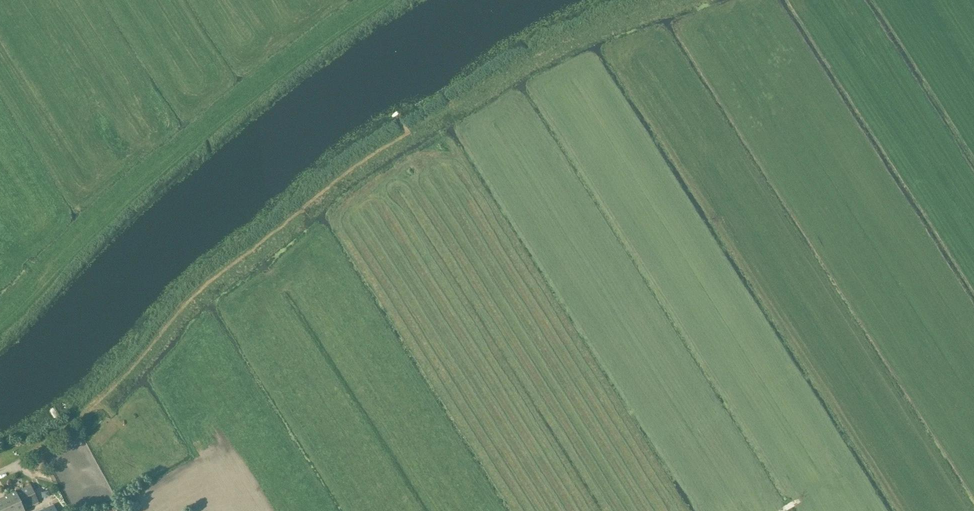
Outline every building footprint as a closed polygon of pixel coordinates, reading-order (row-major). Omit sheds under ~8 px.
[(23,509),(39,503),(30,485),(0,499),(0,510),(24,510),(23,509)]
